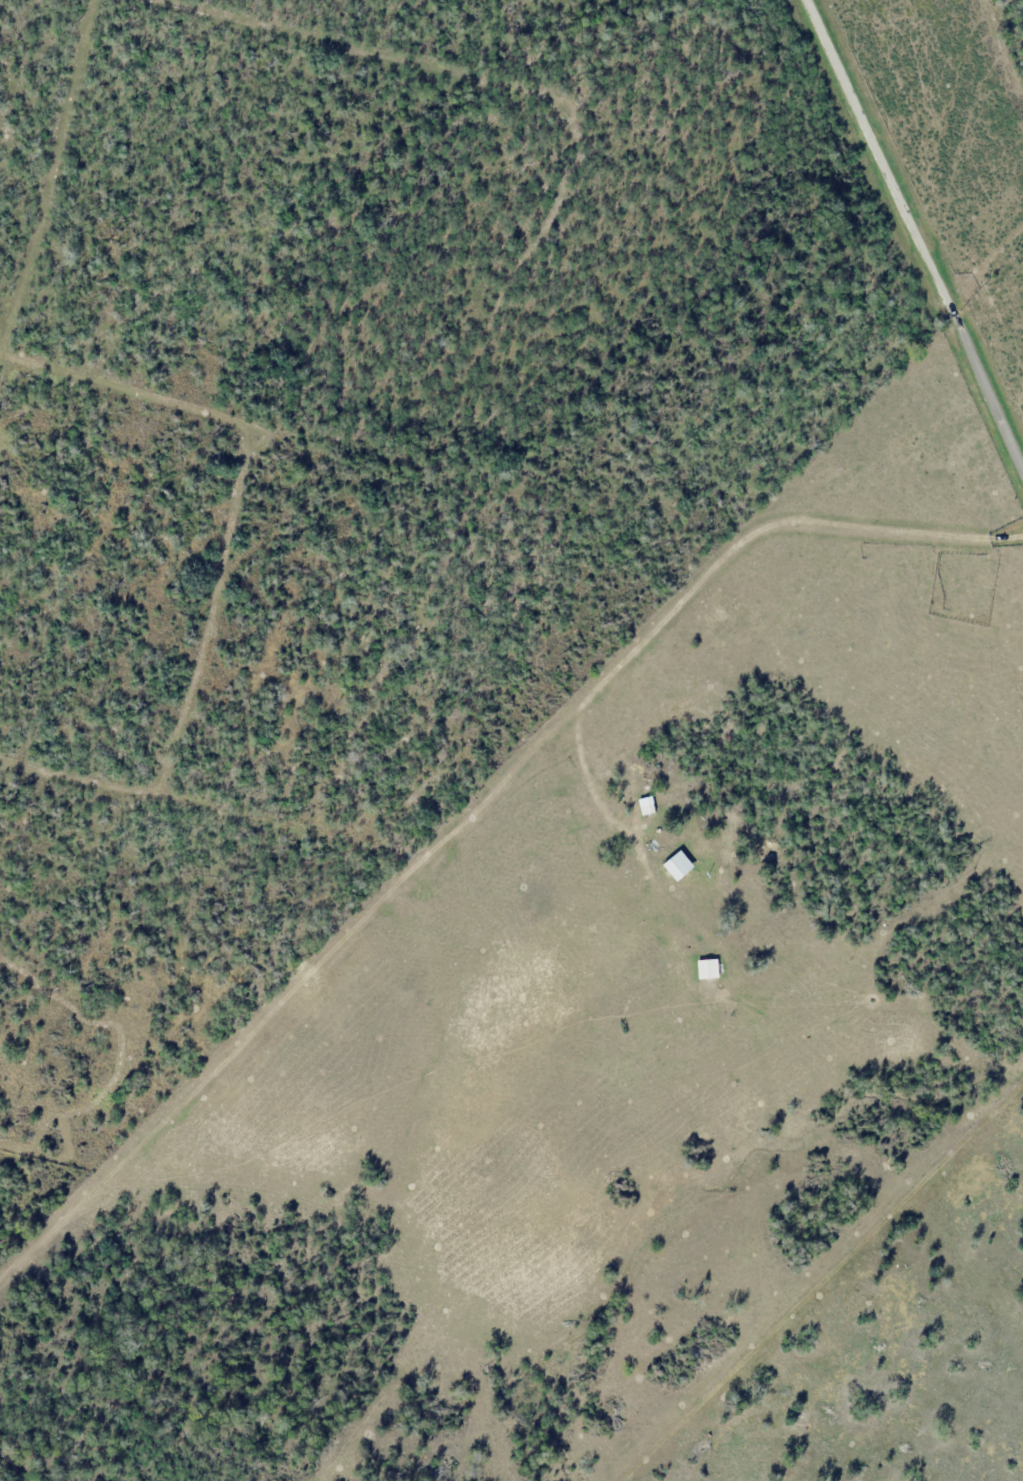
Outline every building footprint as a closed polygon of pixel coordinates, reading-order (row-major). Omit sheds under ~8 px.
[(652,803),(639,806),(642,818),(655,814),(652,803)] [(652,862),(671,872),(678,859),(659,849),(652,862)] [(698,960),(719,958),(721,977),(700,980),(698,960)]
